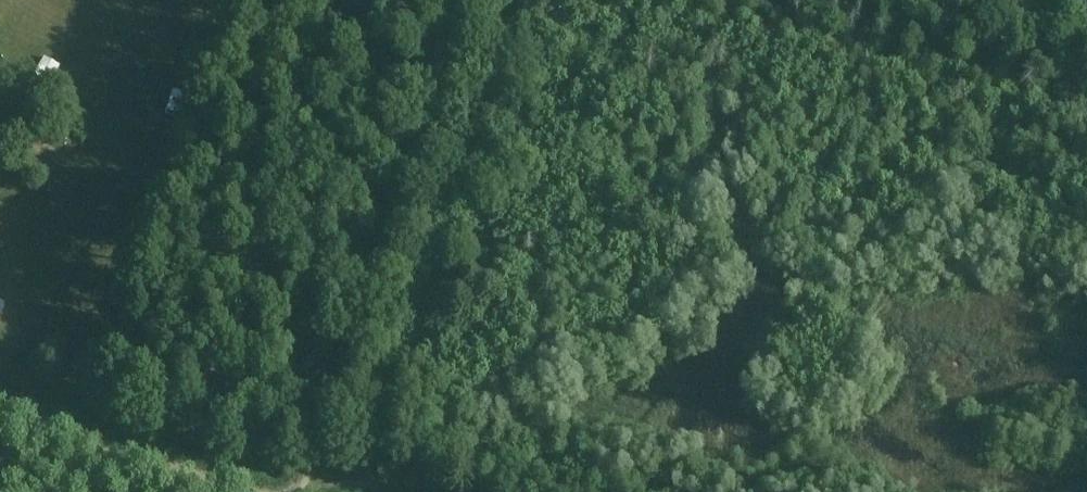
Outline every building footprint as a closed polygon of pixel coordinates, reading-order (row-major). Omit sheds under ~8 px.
[(57,338),(56,317),(35,318),(35,338),(57,338)]
